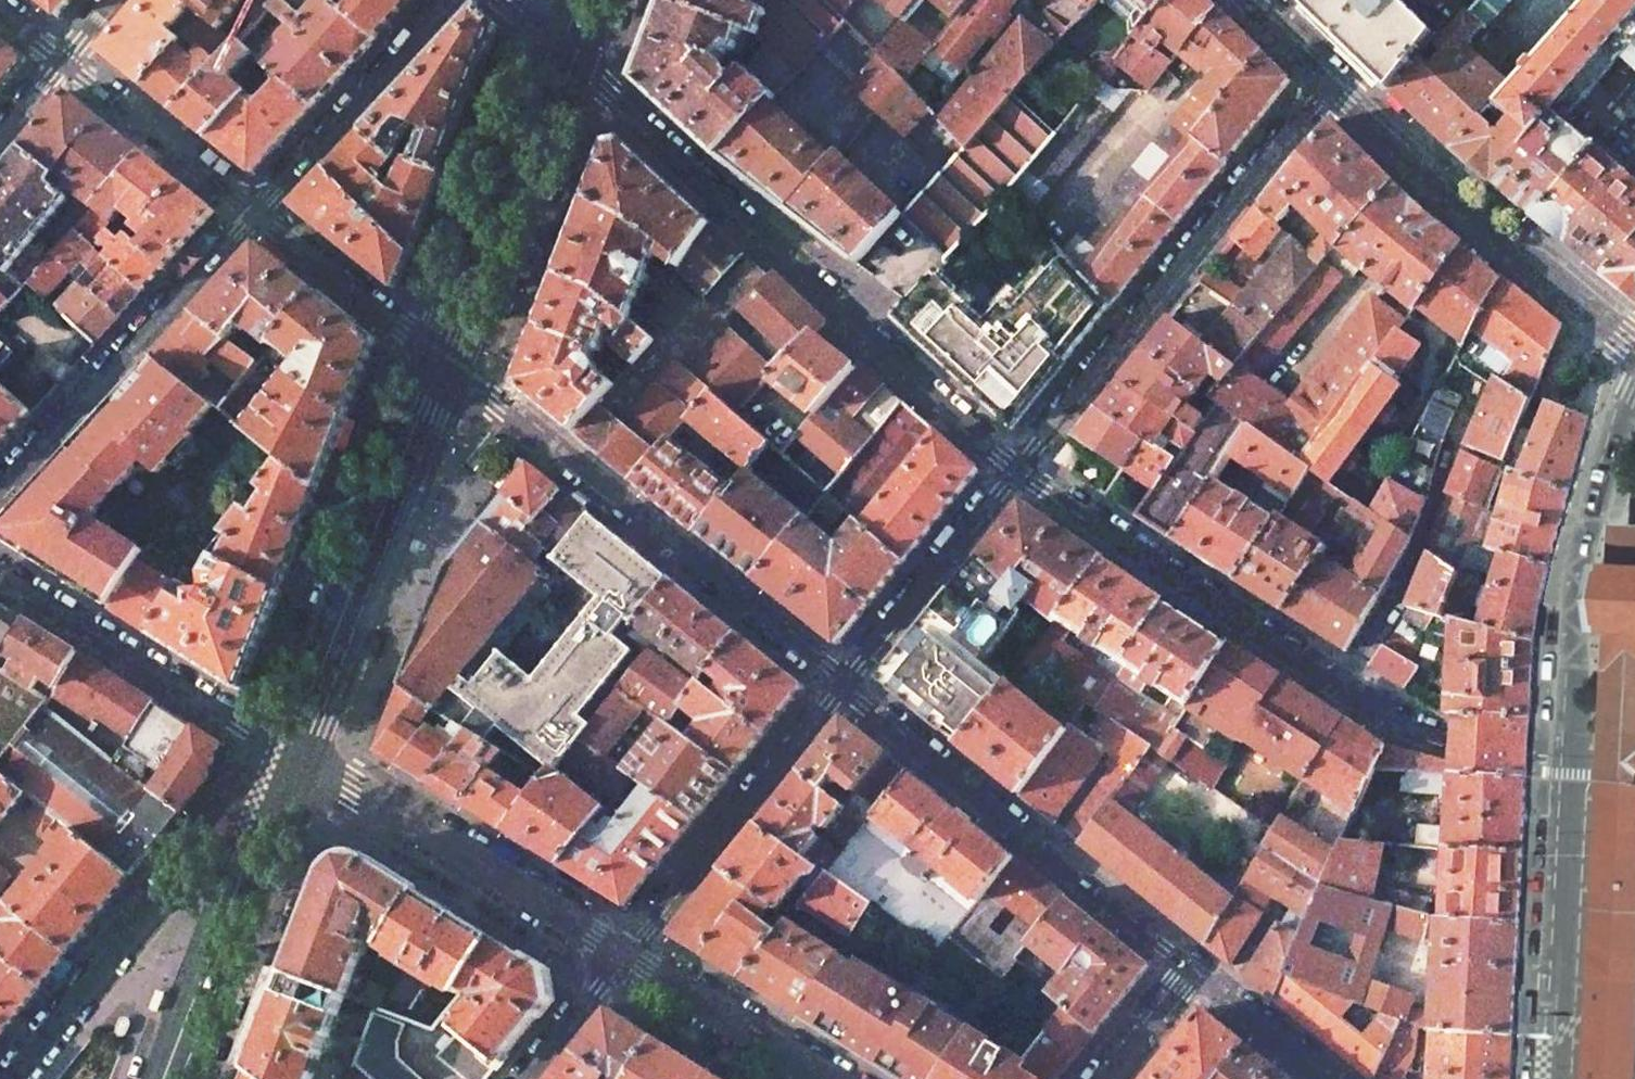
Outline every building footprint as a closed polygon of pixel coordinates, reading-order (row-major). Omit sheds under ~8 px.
[(38,1),(59,18),(74,0),(37,0),(38,1)] [(185,0),(144,0),(138,8),(102,52),(120,67),(143,85),(176,45),(181,39),(172,31),(183,19),(186,21),(189,16),(195,22),(202,14),(185,0)] [(202,14),(240,45),(253,30),(267,15),(279,0),(185,0),(202,14)] [(267,15),(274,21),(277,17),(295,32),(264,65),(273,72),(315,106),(344,74),(377,38),(330,0),(279,0),(267,15)] [(377,38),(412,0),(330,0),(377,38)] [(666,0),(665,0),(648,44),(635,79),(680,121),(719,157),(771,102),(797,76),(760,38),(746,56),(754,61),(747,68),(744,68),(738,75),(736,72),(732,77),(729,72),(723,66),(735,53),(740,55),(746,37),(753,40),(755,34),(666,0)] [(755,34),(760,38),(797,76),(818,54),(848,23),(825,0),(666,0),(755,34)] [(848,23),(875,49),(900,18),(915,0),(825,0),(848,23)] [(939,9),(953,20),(969,0),(928,0),(939,9)] [(949,85),(960,70),(1014,0),(969,0),(953,20),(931,47),(945,58),(934,73),(949,85)] [(1096,3),(1101,6),(1103,4),(1131,26),(1132,39),(1164,0),(1099,0),(1096,3)] [(1115,60),(1150,90),(1167,69),(1186,46),(1217,8),(1209,0),(1164,0),(1132,39),(1115,60)] [(1305,7),(1351,52),(1392,91),(1436,36),(1410,11),(1421,0),(1309,0),(1305,7)] [(1526,70),(1511,87),(1454,151),(1484,177),(1511,200),(1571,126),(1565,122),(1554,112),(1634,16),(1634,0),(1588,0),(1526,70)] [(1468,13),(1483,27),(1485,29),(1511,0),(1480,0),(1468,13)] [(1186,46),(1215,73),(1176,121),(1194,139),(1195,138),(1263,54),(1238,29),(1217,8),(1186,46)] [(498,26),(478,9),(364,132),(396,159),(398,156),(405,140),(416,128),(425,131),(415,162),(441,173),(471,95),(498,26)] [(920,34),(900,18),(875,49),(904,80),(931,47),(953,20),(939,9),(920,34)] [(1023,21),(941,121),(967,148),(1012,95),(1055,47),(1072,26),(1052,9),(1033,29),(1023,21)] [(1426,124),(1454,151),(1511,87),(1495,72),(1466,46),(1483,27),(1468,13),(1454,29),(1445,40),(1438,34),(1436,36),(1392,91),(1426,124)] [(240,45),(202,14),(195,22),(184,35),(201,49),(221,66),(240,45)] [(1554,112),(1565,122),(1599,83),(1621,57),(1634,69),(1634,16),(1554,112)] [(875,49),(848,23),(818,54),(868,100),(880,111),(906,83),(904,80),(875,49)] [(264,39),(253,30),(240,45),(250,53),(264,39)] [(10,77),(26,59),(0,38),(0,90),(10,77)] [(193,59),(176,45),(143,85),(163,102),(177,113),(221,66),(201,49),(193,59)] [(250,53),(240,45),(221,66),(177,113),(197,128),(208,138),(254,91),(244,82),(241,86),(232,79),(238,71),(258,87),(273,72),(264,65),(250,53)] [(1263,54),(1195,138),(1225,162),(1259,120),(1290,82),(1263,54)] [(1621,57),(1599,83),(1618,100),(1630,86),(1629,85),(1630,83),(1634,76),(1634,69),(1621,57)] [(1179,80),(1167,69),(1150,90),(1148,92),(1161,102),(1179,80)] [(258,87),(254,91),(208,138),(219,146),(253,174),(254,172),(276,148),(315,106),(273,72),(258,87)] [(1114,90),(1100,79),(1055,135),(1007,193),(1028,215),(1131,91),(1114,90)] [(941,121),(906,83),(880,111),(892,122),(944,172),(967,148),(941,121)] [(97,208),(146,154),(105,122),(68,93),(22,148),(56,176),(52,181),(64,192),(68,186),(81,196),(70,209),(71,221),(69,224),(77,231),(77,230),(97,208)] [(1055,135),(1012,95),(967,148),(944,172),(903,214),(902,216),(947,259),(1007,193),(1055,135)] [(834,161),(771,102),(719,157),(757,187),(788,211),(834,161)] [(1176,121),(1172,118),(1062,252),(1084,275),(1151,192),(1194,139),(1176,121)] [(1360,150),(1330,121),(1259,208),(1278,226),(1296,205),(1325,235),(1308,255),(1320,267),(1336,247),(1392,182),(1360,150)] [(1571,126),(1511,200),(1556,237),(1603,276),(1634,238),(1634,181),(1571,126)] [(396,159),(364,132),(346,152),(328,171),(411,253),(428,208),(441,173),(415,162),(413,162),(411,161),(407,160),(394,184),(393,183),(390,189),(384,184),(387,180),(382,175),(396,159)] [(1225,162),(1195,138),(1194,139),(1151,192),(1179,222),(1197,199),(1226,163),(1225,162)] [(662,178),(623,142),(609,145),(599,172),(589,198),(638,225),(659,241),(659,242),(667,247),(664,255),(664,258),(680,269),(711,223),(662,178)] [(26,287),(30,283),(53,257),(56,254),(41,242),(37,248),(32,244),(68,199),(68,195),(64,192),(52,181),(56,176),(22,148),(0,175),(0,264),(26,287)] [(413,155),(403,151),(401,157),(407,160),(411,161),(413,155)] [(162,168),(146,154),(97,208),(112,221),(114,223),(125,210),(141,224),(137,228),(148,238),(145,242),(141,238),(137,243),(165,268),(217,212),(201,199),(162,168)] [(903,214),(840,155),(834,161),(788,211),(818,234),(856,263),(902,216),(903,214)] [(411,253),(328,171),(294,208),(347,251),(395,288),(411,253)] [(1415,310),(1418,307),(1462,242),(1427,213),(1413,201),(1392,182),(1336,247),(1320,267),(1268,328),(1236,365),(1221,383),(1209,397),(1216,403),(1250,426),(1300,461),(1401,329),(1415,310)] [(1179,222),(1151,192),(1084,275),(1111,305),(1150,257),(1156,250),(1179,222)] [(638,225),(589,198),(574,236),(559,275),(591,287),(629,320),(640,291),(659,300),(671,283),(674,278),(664,272),(654,253),(659,242),(659,241),(638,225)] [(92,244),(112,221),(97,208),(77,230),(92,244)] [(1278,226),(1259,208),(1245,226),(1234,240),(1258,262),(1269,250),(1279,258),(1234,305),(1268,328),(1320,267),(1308,255),(1278,226)] [(724,235),(711,223),(680,269),(707,297),(745,255),(724,235)] [(92,244),(77,230),(77,231),(56,254),(53,257),(68,271),(74,277),(84,285),(88,280),(83,276),(84,275),(80,271),(87,264),(98,277),(88,288),(120,317),(132,303),(144,291),(108,259),(92,244)] [(137,243),(128,235),(123,241),(112,231),(102,242),(113,253),(108,259),(144,291),(155,279),(165,268),(137,243)] [(1603,276),(1634,303),(1634,238),(1603,276)] [(1462,242),(1418,307),(1463,345),(1501,275),(1480,258),(1462,242)] [(289,270),(259,246),(234,273),(196,314),(230,341),(240,328),(244,331),(247,327),(271,346),(315,291),(289,270)] [(961,292),(937,270),(907,302),(892,318),(955,377),(1011,428),(1012,428),(1084,338),(1091,329),(1111,305),(1084,275),(1062,252),(1057,246),(996,321),(982,318),(974,311),(981,304),(964,288),(961,292)] [(68,271),(53,257),(30,283),(45,297),(68,271)] [(769,277),(751,260),(703,311),(671,283),(659,300),(640,329),(655,342),(712,392),(736,413),(770,378),(782,366),(744,326),(735,311),(740,306),(769,277)] [(1233,286),(1209,270),(1200,282),(1225,299),(1233,286)] [(795,292),(774,272),(769,277),(740,306),(790,359),(814,335),(826,322),(795,292)] [(629,320),(591,287),(559,275),(549,300),(538,328),(597,350),(602,352),(612,326),(620,332),(616,338),(617,339),(615,343),(617,349),(634,365),(655,342),(640,329),(629,320)] [(1501,275),(1463,345),(1455,360),(1487,382),(1494,382),(1492,384),(1466,447),(1498,459),(1496,464),(1503,467),(1518,431),(1526,412),(1532,399),(1551,352),(1563,325),(1527,296),(1501,275)] [(84,285),(74,277),(70,282),(73,285),(55,306),(65,316),(96,343),(109,329),(120,317),(88,288),(84,285)] [(377,341),(315,291),(271,346),(266,352),(276,360),(284,351),(300,365),(294,373),(347,417),(364,374),(377,341)] [(0,295),(0,316),(10,305),(11,304),(0,295)] [(1268,328),(1234,305),(1203,342),(1236,365),(1268,328)] [(216,405),(221,409),(239,387),(258,363),(230,341),(196,314),(177,335),(157,357),(216,405)] [(1203,342),(1171,318),(1156,336),(1144,351),(1198,389),(1210,375),(1221,383),(1236,365),(1203,342)] [(597,350),(538,328),(528,356),(517,384),(540,403),(574,431),(616,385),(600,371),(598,364),(593,360),(597,350)] [(1331,483),(1402,386),(1398,383),(1422,343),(1401,329),(1300,461),(1312,470),(1331,483)] [(832,349),(814,335),(790,359),(782,366),(770,378),(816,415),(857,369),(832,349)] [(13,355),(14,353),(0,340),(0,369),(13,355)] [(51,340),(35,361),(60,380),(76,360),(51,340)] [(634,480),(688,419),(712,392),(655,342),(634,365),(616,385),(574,431),(607,458),(634,480)] [(1198,389),(1144,351),(1132,366),(1121,378),(1196,432),(1206,419),(1216,403),(1209,397),(1198,389)] [(117,400),(70,451),(117,488),(119,489),(148,456),(163,470),(190,440),(190,433),(216,405),(157,357),(117,400)] [(828,494),(903,401),(879,379),(862,364),(857,369),(816,415),(781,453),(828,494)] [(292,371),(289,375),(256,414),(251,410),(258,402),(239,387),(221,409),(281,458),(319,489),(335,448),(347,417),(294,373),(292,371)] [(1196,432),(1121,378),(1109,394),(1098,408),(1146,438),(1177,458),(1196,432)] [(5,441),(31,413),(0,384),(0,447),(5,441)] [(1426,501),(1443,439),(1462,397),(1462,396),(1442,384),(1427,414),(1372,512),(1411,540),(1426,501)] [(736,413),(712,392),(688,419),(694,425),(748,469),(750,467),(770,443),(736,413)] [(1549,405),(1532,399),(1526,412),(1544,419),(1536,438),(1518,431),(1503,467),(1570,494),(1582,454),(1592,420),(1549,405)] [(944,512),(979,470),(939,433),(903,401),(828,494),(845,509),(858,521),(904,562),(944,512)] [(1175,539),(1215,479),(1231,455),(1250,426),(1216,403),(1206,419),(1196,432),(1177,458),(1156,489),(1138,515),(1157,527),(1175,539)] [(1146,438),(1098,408),(1084,424),(1075,436),(1125,468),(1146,438)] [(694,425),(688,419),(634,480),(633,481),(668,509),(696,532),(697,531),(732,488),(708,468),(711,464),(707,461),(704,465),(677,443),(694,425)] [(1300,461),(1250,426),(1231,455),(1265,482),(1250,504),(1215,479),(1175,539),(1204,558),(1238,580),(1281,516),(1290,503),(1312,470),(1300,461)] [(1177,458),(1146,438),(1125,468),(1156,489),(1177,458)] [(1087,452),(1070,441),(1054,461),(1071,472),(1087,452)] [(8,543),(57,574),(110,608),(130,577),(135,569),(140,562),(146,553),(94,520),(105,502),(117,488),(70,451),(5,520),(7,532),(8,543)] [(1503,467),(1496,464),(1465,452),(1434,527),(1431,553),(1461,574),(1471,543),(1486,509),(1494,489),(1503,467)] [(281,458),(227,528),(191,587),(272,629),(301,536),(319,489),(281,458)] [(491,512),(482,523),(543,572),(557,555),(528,532),(561,490),(529,465),(517,481),(491,512)] [(732,488),(697,531),(729,557),(756,578),(807,518),(809,516),(750,467),(748,469),(732,488)] [(1486,509),(1471,543),(1549,567),(1560,530),(1570,494),(1503,467),(1494,489),(1506,495),(1499,514),(1486,509)] [(1331,483),(1312,470),(1290,503),(1304,513),(1295,526),(1281,516),(1238,580),(1267,598),(1285,610),(1321,557),(1333,539),(1357,501),(1331,483)] [(557,555),(590,513),(572,499),(561,490),(528,532),(557,555)] [(845,509),(828,494),(816,508),(834,524),(845,509)] [(1372,512),(1357,501),(1333,539),(1360,556),(1348,575),(1321,557),(1285,610),(1321,633),(1347,650),(1411,540),(1372,512)] [(976,557),(1008,584),(1025,599),(1055,624),(1059,619),(1106,560),(1059,528),(1021,502),(1003,524),(976,557)] [(585,715),(637,651),(636,649),(616,633),(626,619),(635,626),(672,580),(631,547),(599,521),(590,513),(557,555),(543,572),(482,523),(444,572),(440,582),(431,607),(424,624),(418,642),(401,684),(444,715),(470,732),(511,758),(532,771),(547,780),(557,768),(565,758),(580,739),(594,722),(585,715)] [(835,541),(807,518),(756,578),(800,614),(838,644),(872,603),(904,562),(858,521),(843,540),(844,550),(836,551),(835,541)] [(1630,525),(1627,597),(1624,665),(1634,666),(1634,525),(1630,525)] [(1545,585),(1549,567),(1471,543),(1461,574),(1447,619),(1454,621),(1535,643),(1540,603),(1545,585)] [(1431,553),(1411,609),(1447,619),(1461,574),(1431,553)] [(1008,584),(976,557),(937,606),(914,635),(878,679),(941,730),(959,745),(1009,682),(1010,681),(983,661),(1020,615),(1015,611),(998,597),(1008,584)] [(1096,711),(1158,617),(1168,601),(1134,578),(1106,560),(1059,619),(1055,624),(1024,663),(1061,688),(1087,705),(1096,711)] [(130,577),(110,608),(133,622),(250,687),(261,660),(272,629),(191,587),(140,562),(135,569),(130,577)] [(704,606),(672,580),(635,626),(628,636),(645,649),(653,636),(665,647),(667,652),(669,654),(671,655),(677,656),(705,679),(712,671),(740,635),(704,606)] [(1008,584),(998,597),(1015,611),(1025,599),(1008,584)] [(1151,748),(1159,753),(1175,729),(1231,643),(1195,619),(1168,601),(1158,617),(1096,711),(1114,723),(1151,748)] [(27,620),(0,603),(0,661),(27,620)] [(1447,619),(1411,609),(1370,665),(1388,676),(1405,688),(1419,667),(1400,655),(1409,642),(1415,646),(1429,629),(1453,640),(1454,621),(1447,619)] [(27,620),(0,661),(0,667),(49,699),(80,654),(54,637),(27,620)] [(1535,643),(1454,621),(1453,640),(1449,716),(1456,716),(1486,718),(1531,721),(1535,643)] [(769,659),(740,635),(712,671),(726,682),(717,694),(767,732),(787,707),(804,687),(769,659)] [(1255,659),(1231,643),(1175,729),(1204,748),(1218,728),(1241,743),(1282,677),(1255,659)] [(651,651),(650,652),(647,656),(619,691),(644,709),(666,724),(669,725),(698,688),(651,651)] [(80,654),(49,699),(42,709),(83,739),(120,680),(101,667),(80,654)] [(1618,782),(1634,783),(1634,666),(1624,665),(1622,706),(1618,782)] [(15,743),(42,709),(49,699),(0,667),(0,733),(15,743)] [(1443,677),(1432,670),(1416,695),(1443,712),(1443,677)] [(1307,694),(1282,677),(1241,743),(1242,743),(1244,740),(1279,763),(1280,768),(1281,770),(1283,770),(1288,769),(1305,780),(1343,718),(1307,694)] [(129,685),(120,680),(83,739),(116,763),(121,754),(110,748),(114,743),(117,746),(121,742),(112,734),(116,726),(132,738),(155,702),(129,685)] [(1087,705),(1061,688),(1045,712),(1009,682),(959,745),(994,773),(1021,795),(1072,725),(1087,705)] [(669,725),(736,772),(754,749),(767,732),(717,694),(702,683),(698,688),(669,725)] [(401,684),(376,750),(392,760),(402,766),(433,729),(444,715),(401,684)] [(644,709),(619,691),(594,722),(580,739),(606,756),(644,709)] [(132,738),(121,754),(116,763),(182,811),(207,779),(215,759),(221,743),(167,709),(155,702),(132,738)] [(131,875),(157,844),(182,811),(116,763),(83,739),(42,709),(15,743),(0,761),(0,774),(25,793),(33,799),(131,875)] [(429,783),(470,732),(444,715),(433,729),(438,732),(407,769),(422,778),(429,783)] [(1481,776),(1527,779),(1528,765),(1529,751),(1530,725),(1531,721),(1486,718),(1456,716),(1455,721),(1454,746),(1453,759),(1453,764),(1453,774),(1481,776)] [(1361,729),(1343,718),(1305,780),(1356,813),(1376,768),(1386,746),(1361,729)] [(888,755),(845,720),(824,746),(802,773),(826,791),(842,772),(853,780),(837,800),(846,806),(888,755)] [(1151,748),(1114,723),(1109,728),(1103,724),(1092,739),(1072,725),(1021,795),(1040,811),(1054,822),(1106,751),(1119,760),(1066,831),(1080,843),(1111,801),(1151,748)] [(669,725),(666,724),(628,772),(634,776),(697,820),(718,793),(736,772),(669,725)] [(433,729),(402,766),(407,769),(438,732),(433,729)] [(1204,748),(1175,729),(1159,753),(1171,761),(1213,789),(1228,764),(1204,748)] [(511,758),(470,732),(429,783),(483,817),(506,832),(547,780),(532,771),(518,788),(491,771),(502,758),(508,762),(511,758)] [(606,756),(580,739),(565,758),(619,796),(629,783),(634,776),(628,772),(606,756)] [(1403,750),(1386,746),(1376,768),(1410,771),(1453,774),(1453,764),(1403,750)] [(1159,753),(1151,748),(1111,801),(1130,817),(1171,761),(1159,753)] [(868,824),(911,773),(899,763),(888,755),(846,806),(868,824)] [(1229,764),(1228,764),(1213,789),(1227,799),(1241,774),(1227,768),(1229,764)] [(577,785),(557,768),(547,780),(506,832),(534,849),(562,866),(596,824),(608,810),(581,788),(584,784),(580,780),(577,785)] [(1453,774),(1410,771),(1401,793),(1451,796),(1453,774)] [(826,791),(802,773),(780,800),(760,825),(827,874),(829,872),(843,855),(815,833),(821,825),(850,847),(868,824),(846,806),(837,800),(826,791)] [(874,903),(941,950),(952,936),(1016,857),(963,814),(911,773),(868,824),(850,847),(843,855),(829,872),(874,903)] [(0,774),(0,823),(25,793),(0,774)] [(1481,776),(1453,774),(1451,796),(1449,829),(1448,848),(1523,853),(1525,811),(1527,779),(1481,776)] [(697,820),(634,776),(629,783),(635,788),(634,791),(642,797),(625,819),(619,814),(605,831),(596,824),(562,866),(595,886),(627,906),(664,860),(697,820)] [(1634,974),(1634,783),(1618,782),(1617,791),(1611,909),(1609,946),(1608,973),(1634,974)] [(131,875),(33,799),(25,810),(30,813),(24,821),(55,847),(9,905),(68,953),(101,912),(131,875)] [(1130,817),(1111,801),(1080,843),(1145,895),(1206,945),(1235,899),(1130,817)] [(1339,852),(1282,817),(1274,830),(1264,847),(1266,849),(1295,868),(1324,887),(1339,852)] [(827,874),(760,825),(742,849),(723,872),(773,904),(779,908),(803,879),(812,892),(827,874)] [(1387,825),(1379,843),(1448,848),(1449,829),(1387,825)] [(1379,843),(1344,841),(1339,852),(1324,887),(1369,901),(1379,843)] [(1522,884),(1523,853),(1448,848),(1444,921),(1519,923),(1522,884)] [(1235,899),(1206,945),(1217,954),(1231,965),(1273,897),(1281,901),(1296,877),(1291,875),(1295,868),(1266,849),(1235,899)] [(331,868),(328,874),(309,924),(289,974),(346,997),(363,1003),(371,983),(384,947),(418,892),(369,861),(365,859),(361,857),(356,857),(348,857),(343,859),(338,862),(331,868)] [(1028,943),(1066,898),(1065,897),(1041,878),(1016,857),(952,936),(1003,979),(1016,959),(1028,943)] [(0,867),(0,890),(11,877),(0,867)] [(1324,887),(1295,868),(1291,875),(1296,877),(1281,901),(1290,907),(1310,919),(1324,887)] [(773,904),(723,872),(672,934),(710,958),(742,978),(780,932),(766,924),(764,918),(773,904)] [(874,903),(829,872),(827,874),(812,892),(800,907),(851,938),(874,903)] [(1438,952),(1440,921),(1408,912),(1386,906),(1369,901),(1324,887),(1310,919),(1308,922),(1286,973),(1400,1020),(1417,1027),(1433,1034),(1434,1018),(1410,1010),(1413,1001),(1368,986),(1383,932),(1421,943),(1438,952)] [(454,914),(418,892),(384,947),(403,959),(401,961),(411,967),(392,999),(411,1010),(430,979),(445,988),(447,986),(461,995),(466,985),(496,940),(454,914)] [(1390,893),(1386,906),(1408,912),(1412,900),(1410,896),(1393,892),(1390,893)] [(1102,927),(1066,898),(1028,943),(1064,973),(1053,988),(1046,983),(1042,989),(1048,994),(1070,1013),(1094,1034),(1123,999),(1150,966),(1102,927)] [(1,899),(0,900),(0,906),(2,908),(0,910),(0,918),(5,922),(0,929),(0,953),(41,986),(55,970),(68,953),(9,905),(1,899)] [(1308,922),(1288,910),(1246,977),(1274,1000),(1286,973),(1308,922)] [(841,954),(788,921),(780,932),(742,978),(776,999),(802,1015),(841,954)] [(1517,975),(1519,923),(1444,921),(1440,921),(1438,952),(1434,1018),(1433,1034),(1513,1037),(1517,975)] [(520,955),(496,940),(466,985),(476,994),(482,992),(484,1001),(477,1002),(456,1028),(461,1033),(499,1064),(552,999),(548,972),(520,955)] [(10,1025),(41,986),(0,953),(0,1038),(10,1025)] [(907,993),(908,989),(860,960),(857,965),(841,954),(802,1015),(818,1025),(882,1066),(904,1078),(939,1078),(971,1028),(938,1008),(939,1005),(924,996),(921,1002),(907,993)] [(1371,1078),(1374,1078),(1400,1020),(1286,973),(1274,1000),(1328,1044),(1371,1078)] [(1608,973),(1606,999),(1602,1078),(1634,1078),(1634,974),(1608,973)] [(289,974),(289,975),(287,975),(269,1022),(251,1069),(253,1069),(252,1071),(262,1078),(349,1078),(355,1064),(361,1046),(332,1035),(346,997),(289,974)] [(386,989),(371,983),(363,1003),(379,1009),(386,989)] [(576,1053),(616,1071),(611,1078),(630,1078),(655,1038),(630,1023),(610,1010),(576,1053)] [(1204,1010),(1174,1047),(1148,1078),(1221,1078),(1248,1045),(1225,1027),(1204,1010)] [(939,1078),(1058,1078),(1060,1076),(1070,1064),(1071,1063),(1079,1053),(1094,1034),(1070,1013),(1024,1070),(1018,1066),(1022,1059),(971,1028),(939,1078)] [(373,1014),(361,1046),(355,1064),(372,1078),(419,1078),(397,1059),(396,1041),(402,1026),(373,1014)] [(1400,1020),(1374,1078),(1401,1078),(1411,1056),(1417,1027),(1400,1020)] [(461,1033),(442,1056),(469,1078),(487,1078),(499,1064),(461,1033)] [(1513,1037),(1433,1034),(1430,1078),(1511,1078),(1513,1037)] [(655,1038),(630,1078),(720,1078),(707,1071),(655,1038)] [(1248,1045),(1221,1078),(1290,1078),(1270,1063),(1248,1045)] [(576,1053),(559,1075),(556,1078),(611,1078),(616,1071),(576,1053)] [(355,1064),(349,1078),(350,1078),(372,1078),(355,1064)] [(252,1071),(249,1078),(262,1078),(252,1071)]
